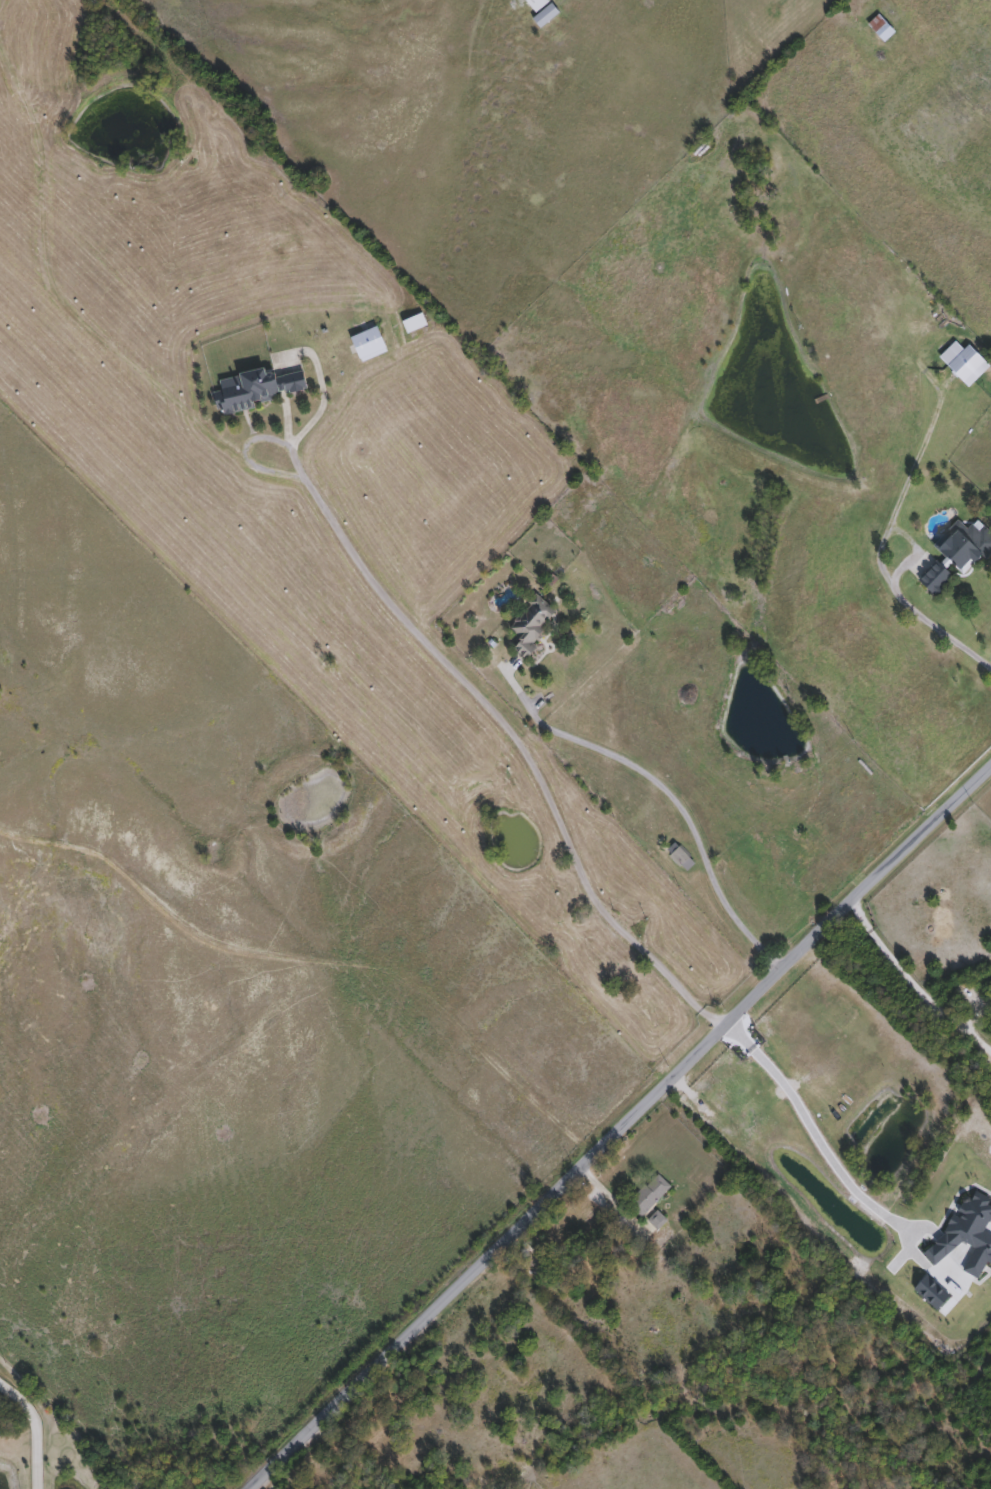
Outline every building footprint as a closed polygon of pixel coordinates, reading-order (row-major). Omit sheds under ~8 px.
[(538,15),(525,0),(549,0),(560,14),(542,29),(533,19),(538,15)] [(886,43),(869,26),(879,16),(896,33),(886,43)] [(428,327),(408,333),(403,321),(424,314),(428,327)] [(361,362),(353,336),(380,328),(388,353),(361,362)] [(979,346),(990,359),(990,377),(980,388),(959,366),(979,346)] [(307,391),(278,395),(279,400),(256,404),(257,409),(224,414),(220,385),(241,382),(240,373),(266,369),(266,374),(304,368),(307,391)] [(987,523),(990,527),(990,556),(987,560),(982,555),(965,573),(952,561),(945,568),(955,578),(936,596),(921,581),(945,557),(939,551),(970,521),(980,531),(987,523)] [(521,641),(508,629),(538,596),(557,614),(531,642),(539,649),(528,661),(514,649),(521,641)] [(667,852),(676,843),(696,864),(688,873),(667,852)] [(644,1218),(630,1205),(657,1174),(671,1187),(644,1218)] [(667,1221),(658,1230),(650,1223),(654,1218),(659,1223),(663,1218),(667,1221)]
